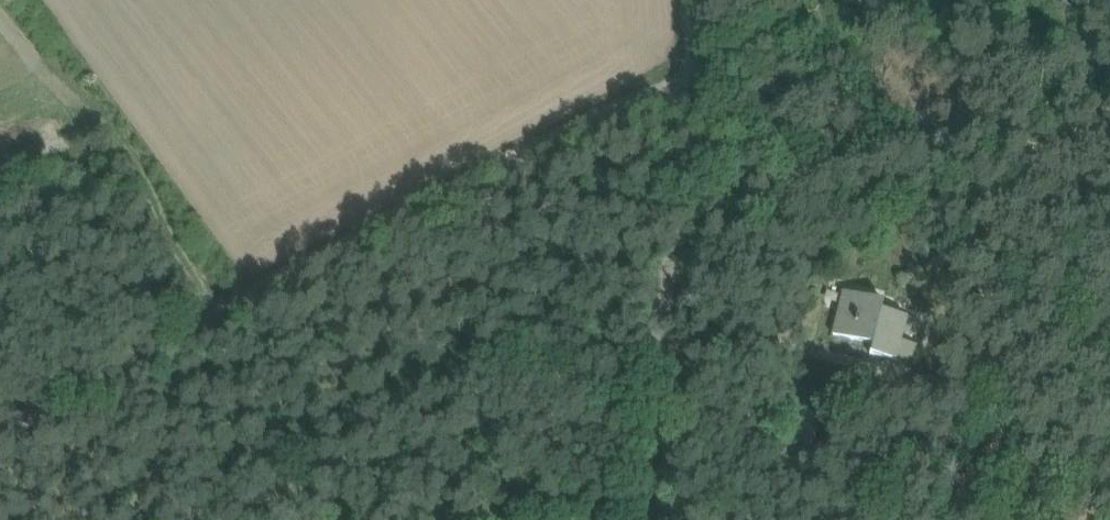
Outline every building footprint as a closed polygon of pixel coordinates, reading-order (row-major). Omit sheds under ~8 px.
[(843,291),(832,335),(871,344),(869,353),(888,358),(899,361),(918,365),(923,345),(914,343),(915,342),(901,339),(902,333),(916,336),(920,319),(881,309),(883,301),(864,297),(843,291)]
